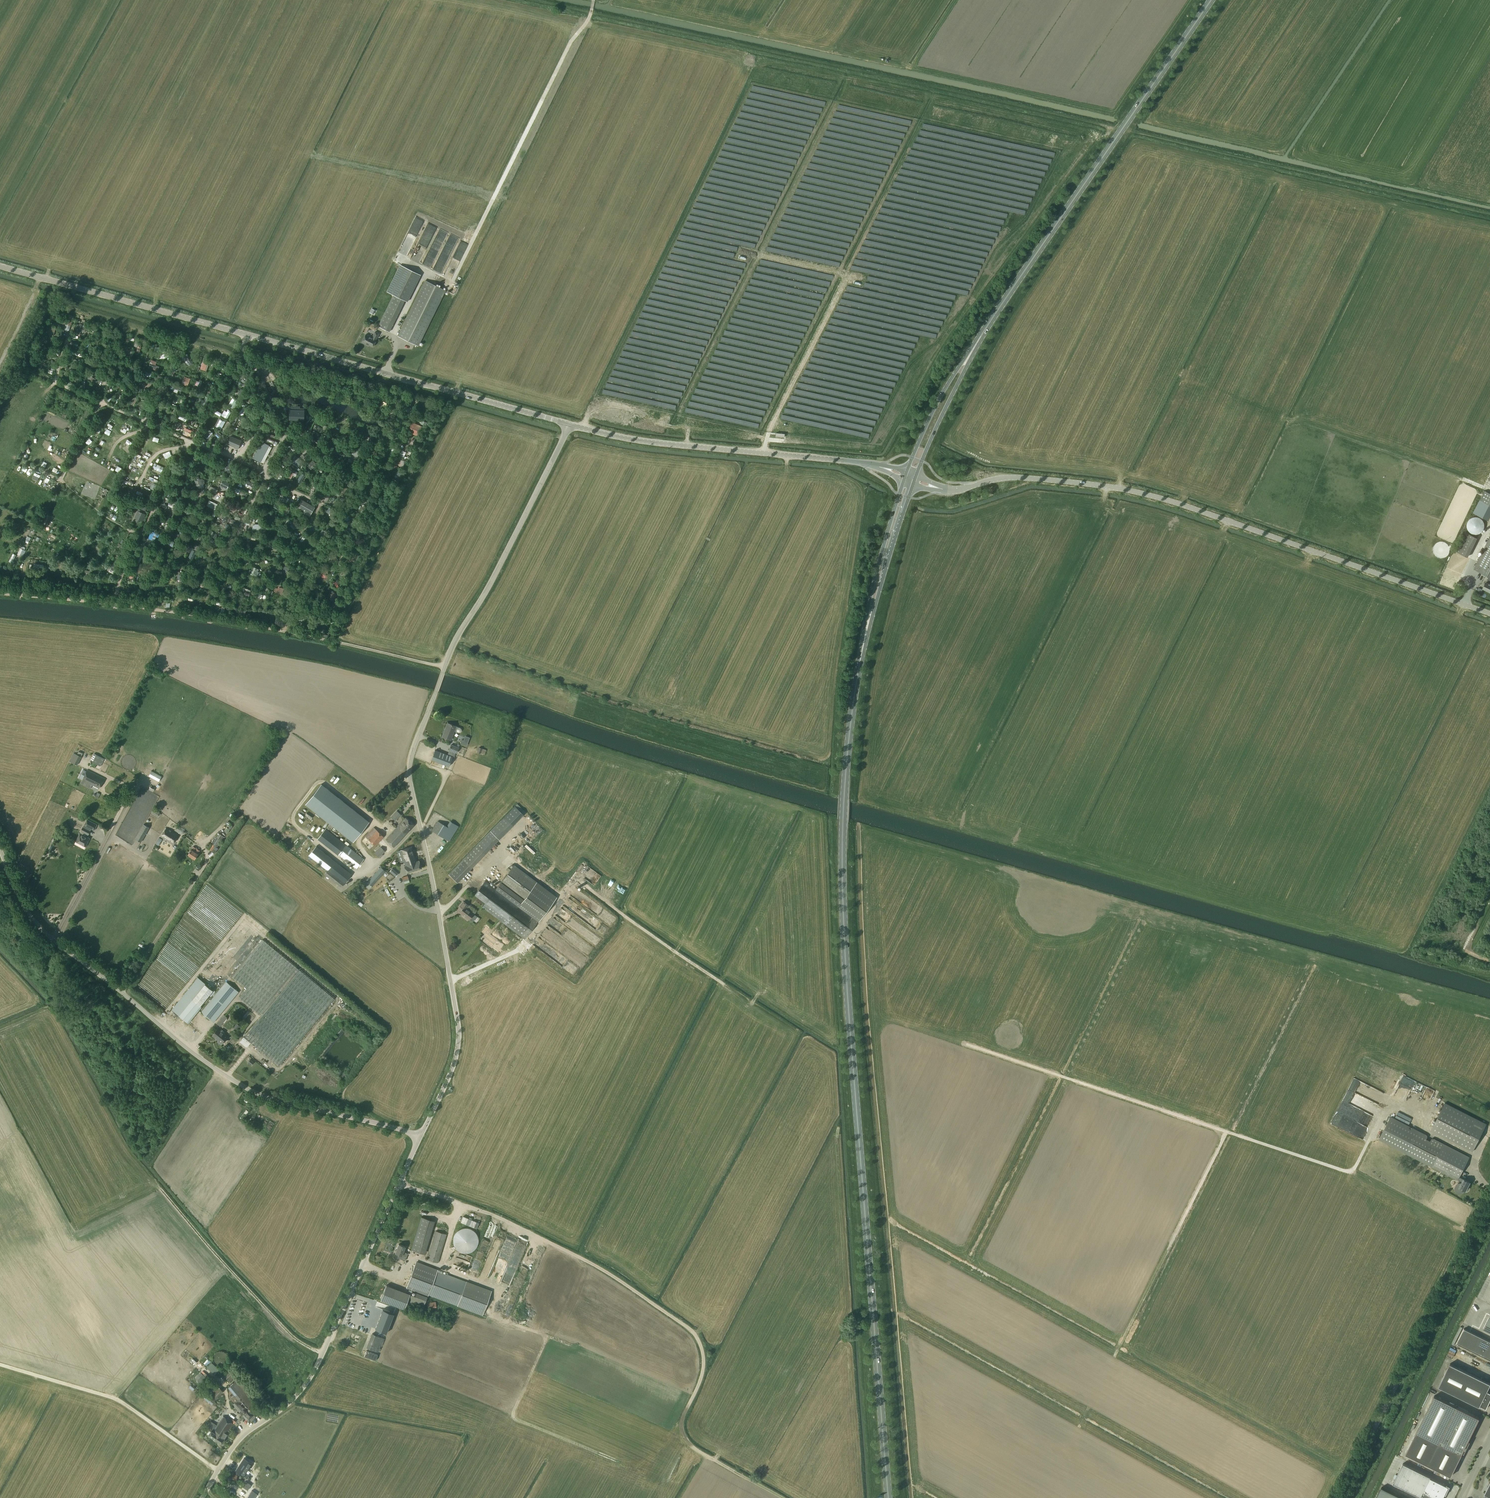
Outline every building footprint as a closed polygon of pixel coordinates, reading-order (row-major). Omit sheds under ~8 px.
[(428,222),(425,230),(434,233),(437,226),(428,222)] [(455,272),(470,238),(464,235),(446,277),(448,273),(450,274),(452,271),(455,272)] [(401,265),(388,291),(408,301),(421,275),(401,265)] [(446,290),(426,280),(398,336),(418,346),(446,290)] [(383,317),(379,326),(390,332),(394,322),(383,317)] [(49,325),(48,334),(54,335),(56,326),(49,325)] [(362,342),(366,344),(367,343),(373,346),(377,339),(376,339),(380,333),(376,331),(374,334),(375,335),(374,338),(366,334),(362,342)] [(119,338),(113,335),(110,340),(113,341),(112,342),(115,343),(116,342),(117,343),(119,338)] [(151,359),(148,367),(158,370),(159,366),(156,365),(157,361),(151,359)] [(246,373),(245,373),(243,373),(241,374),(241,376),(242,377),(243,379),(243,381),(247,383),(249,379),(248,377),(246,375),(246,373)] [(188,386),(190,378),(183,376),(181,383),(188,386)] [(232,397),(228,406),(235,409),(239,401),(232,397)] [(405,411),(413,414),(415,408),(407,406),(405,411)] [(221,415),(227,419),(231,412),(225,409),(221,415)] [(304,411),(289,410),(289,416),(292,416),(292,419),(304,419),(304,411)] [(418,416),(425,418),(427,413),(420,410),(418,416)] [(178,417),(185,422),(188,418),(180,413),(178,417)] [(104,418),(100,416),(94,428),(98,430),(104,418)] [(221,429),(225,422),(218,418),(214,426),(221,429)] [(208,428),(202,434),(206,438),(212,432),(208,428)] [(241,440),(231,436),(227,444),(234,447),(234,448),(238,449),(241,440)] [(262,442),(253,458),(260,461),(268,446),(262,442)] [(292,459),(297,462),(301,455),(297,452),(292,459)] [(152,468),(161,472),(164,467),(154,463),(152,468)] [(290,470),(287,476),(290,477),(293,471),(297,474),(298,472),(292,468),(291,470),(290,470)] [(198,477),(195,475),(195,480),(198,479),(199,481),(202,481),(203,484),(206,480),(204,479),(204,477),(202,475),(200,475),(198,477)] [(226,488),(229,482),(223,480),(221,486),(226,488)] [(320,488),(316,496),(321,499),(319,502),(322,503),(323,500),(327,502),(331,493),(324,490),(324,488),(321,487),(320,488)] [(1480,501),(1489,506),(1489,493),(1485,491),(1480,501)] [(302,499),(297,508),(310,516),(315,507),(302,499)] [(1473,513),(1489,521),(1489,518),(1489,506),(1480,501),(1479,501),(1473,513)] [(232,512),(235,506),(229,503),(225,510),(229,512),(230,510),(232,512)] [(145,514),(137,511),(134,518),(137,519),(136,521),(138,523),(140,520),(142,521),(145,514)] [(289,519),(286,524),(294,528),(297,523),(289,519)] [(1471,525),(1471,526),(1470,527),(1470,528),(1470,529),(1471,530),(1471,531),(1471,532),(1472,532),(1472,533),(1473,533),(1473,534),(1474,534),(1475,534),(1476,535),(1477,535),(1478,535),(1478,534),(1479,534),(1480,534),(1481,533),(1482,533),(1482,532),(1482,531),(1483,531),(1483,530),(1483,529),(1483,528),(1483,527),(1483,526),(1483,525),(1482,525),(1482,524),(1481,523),(1480,523),(1480,522),(1479,522),(1478,522),(1476,522),(1475,522),(1474,522),(1473,523),(1472,524),(1471,524),(1471,525)] [(151,531),(149,539),(156,540),(157,533),(151,531)] [(1456,551),(1468,557),(1477,537),(1465,532),(1456,551)] [(1489,537),(1478,560),(1487,565),(1483,573),(1489,576),(1487,582),(1489,583),(1489,537)] [(22,546),(18,554),(24,557),(27,548),(22,546)] [(357,557),(350,554),(347,559),(350,560),(348,563),(354,565),(357,557)] [(1483,573),(1487,565),(1478,560),(1480,561),(1478,565),(1477,564),(1474,569),(1483,573)] [(251,572),(258,574),(260,568),(252,566),(251,572)] [(460,728),(448,723),(449,724),(446,730),(445,730),(443,737),(451,740),(455,731),(459,732),(460,732),(461,731),(462,730),(461,729),(460,728)] [(459,743),(466,746),(469,737),(464,735),(463,740),(461,739),(459,743)] [(459,747),(451,744),(449,750),(457,753),(459,747)] [(452,757),(435,750),(431,759),(449,766),(452,757)] [(81,756),(74,753),(70,761),(77,765),(81,756)] [(100,757),(94,753),(89,761),(94,763),(95,763),(96,764),(100,757)] [(104,779),(88,770),(81,784),(91,789),(93,785),(100,788),(104,779)] [(162,776),(151,771),(148,776),(159,781),(162,776)] [(305,804),(353,842),(369,822),(321,784),(305,804)] [(391,817),(396,820),(401,815),(397,811),(391,817)] [(414,825),(406,818),(386,839),(394,846),(414,825)] [(97,824),(87,819),(81,831),(81,833),(80,833),(76,841),(76,840),(86,845),(86,846),(90,838),(85,835),(86,834),(88,835),(91,830),(90,830),(91,829),(94,830),(97,824)] [(223,832),(229,822),(225,820),(219,830),(223,832)] [(456,832),(438,821),(432,831),(450,841),(456,832)] [(149,827),(144,824),(135,839),(141,842),(149,827)] [(364,836),(374,846),(383,837),(374,827),(364,836)] [(178,835),(167,828),(161,836),(164,838),(165,838),(167,839),(166,840),(173,844),(178,835)] [(364,859),(326,829),(319,838),(356,868),(364,859)] [(225,837),(220,833),(217,836),(212,844),(209,849),(212,852),(216,847),(217,848),(225,837)] [(196,848),(193,846),(188,854),(195,859),(198,854),(200,850),(197,849),(198,848),(196,847),(196,848)] [(335,861),(317,846),(309,856),(328,871),(325,874),(341,887),(351,875),(334,862),(335,861)] [(385,851),(381,846),(374,853),(379,857),(380,857),(383,855),(382,854),(385,851)] [(401,850),(404,861),(408,859),(409,863),(417,860),(412,847),(401,850)] [(477,862),(468,854),(462,860),(471,868),(477,862)] [(408,859),(404,861),(406,865),(405,866),(407,873),(421,868),(419,861),(417,861),(417,860),(409,863),(408,859)] [(557,896),(514,864),(496,889),(485,881),(475,895),(486,902),(483,907),(526,938),(557,896)] [(386,871),(381,867),(367,882),(372,886),(386,871)] [(395,876),(398,873),(392,867),(389,871),(395,876)] [(477,917),(474,914),(474,913),(467,908),(469,905),(464,901),(460,906),(463,908),(460,913),(470,920),(470,919),(474,921),(477,917)] [(297,968),(263,939),(232,976),(247,989),(239,998),(259,1014),(297,968)] [(133,959),(127,966),(132,969),(137,962),(133,959)] [(334,999),(300,970),(244,1037),(279,1066),(334,999)] [(235,989),(226,982),(201,1012),(210,1019),(218,1010),(235,989)] [(213,990),(205,984),(192,999),(200,1006),(213,990)] [(228,1036),(218,1028),(213,1035),(223,1043),(228,1036)] [(250,1043),(244,1038),(240,1042),(247,1047),(250,1043)] [(1341,1102),(1331,1123),(1355,1135),(1362,1121),(1359,1120),(1361,1114),(1358,1112),(1360,1109),(1357,1107),(1356,1111),(1350,1108),(1351,1106),(1341,1102)] [(1487,1124),(1445,1102),(1431,1130),(1473,1152),(1487,1124)] [(1406,1153),(1418,1130),(1392,1116),(1379,1140),(1406,1153)] [(1428,1136),(1428,1135),(1418,1130),(1406,1153),(1432,1167),(1458,1180),(1459,1179),(1460,1177),(1470,1157),(1433,1138),(1432,1138),(1430,1140),(1427,1139),(1428,1136)] [(1460,1177),(1459,1179),(1463,1182),(1462,1184),(1461,1184),(1458,1185),(1456,1188),(1457,1190),(1457,1191),(1460,1193),(1463,1192),(1464,1190),(1466,1191),(1470,1182),(1464,1179),(1460,1177)] [(426,1202),(411,1250),(439,1258),(453,1210),(426,1202)] [(464,1217),(462,1223),(478,1229),(480,1223),(464,1217)] [(409,1223),(403,1239),(407,1241),(414,1224),(409,1223)] [(467,1227),(465,1227),(464,1227),(462,1228),(461,1228),(459,1229),(458,1230),(457,1231),(456,1232),(455,1234),(454,1235),(453,1236),(453,1238),(453,1240),(453,1241),(453,1243),(454,1244),(454,1246),(455,1247),(456,1249),(457,1250),(459,1251),(460,1252),(461,1252),(463,1253),(465,1253),(466,1253),(468,1253),(469,1252),(471,1252),(472,1251),(474,1250),(475,1249),(476,1248),(477,1247),(478,1245),(478,1244),(479,1242),(479,1241),(479,1239),(478,1237),(478,1236),(477,1234),(476,1233),(476,1232),(474,1230),(473,1229),(472,1229),(470,1228),(469,1228),(467,1227)] [(408,1253),(403,1251),(405,1246),(399,1244),(396,1253),(402,1255),(407,1257),(408,1253)] [(428,1294),(437,1270),(438,1270),(416,1262),(407,1287),(428,1295),(428,1294)] [(543,1267),(541,1274),(549,1276),(551,1269),(543,1267)] [(439,1272),(430,1296),(463,1308),(483,1316),(492,1291),(472,1284),(439,1272)] [(396,1288),(387,1285),(381,1300),(390,1303),(396,1288)] [(411,1292),(407,1300),(422,1306),(425,1298),(411,1292)] [(383,1308),(376,1328),(387,1332),(395,1313),(383,1308)] [(1464,1328),(1456,1343),(1489,1360),(1489,1341),(1471,1332),(1466,1330),(1466,1329),(1464,1328)] [(352,1333),(346,1345),(354,1348),(359,1336),(352,1333)] [(384,1338),(373,1333),(367,1347),(378,1352),(384,1338)] [(222,1351),(220,1351),(218,1351),(217,1352),(216,1353),(214,1354),(214,1355),(213,1357),(213,1358),(213,1360),(213,1362),(214,1363),(215,1364),(217,1365),(218,1366),(220,1366),(221,1367),(223,1366),(224,1366),(226,1365),(227,1363),(228,1362),(228,1361),(229,1359),(228,1357),(228,1356),(227,1354),(226,1353),(225,1352),(223,1351),(222,1351)] [(212,1362),(207,1368),(215,1374),(220,1369),(212,1362)] [(1450,1364),(1439,1386),(1480,1406),(1480,1405),(1486,1408),(1489,1401),(1489,1392),(1487,1391),(1489,1385),(1489,1383),(1450,1364)] [(236,1376),(229,1369),(223,1375),(230,1382),(236,1376)] [(208,1380),(203,1374),(198,1380),(203,1385),(208,1380)] [(259,1409),(236,1381),(228,1388),(238,1400),(233,1405),(247,1421),(249,1418),(252,1421),(256,1417),(254,1414),(259,1409)] [(215,1400),(207,1394),(204,1398),(212,1404),(215,1400)] [(1480,1418),(1457,1407),(1434,1395),(1406,1454),(1451,1476),(1462,1453),(1464,1453),(1470,1441),(1468,1440),(1480,1418)] [(233,1424),(223,1417),(213,1432),(211,1431),(209,1435),(221,1444),(224,1439),(233,1424)] [(1407,1442),(1409,1443),(1415,1430),(1413,1429),(1407,1442)] [(252,1463),(244,1458),(235,1472),(243,1477),(252,1463)] [(1403,1463),(1393,1483),(1424,1497),(1443,1497),(1445,1494),(1446,1495),(1450,1486),(1447,1485),(1446,1485),(1447,1485),(1446,1486),(1430,1478),(1431,1477),(1403,1463)] [(238,1475),(228,1473),(226,1478),(236,1481),(238,1475)] [(1382,1487),(1376,1497),(1403,1497),(1382,1487)]
